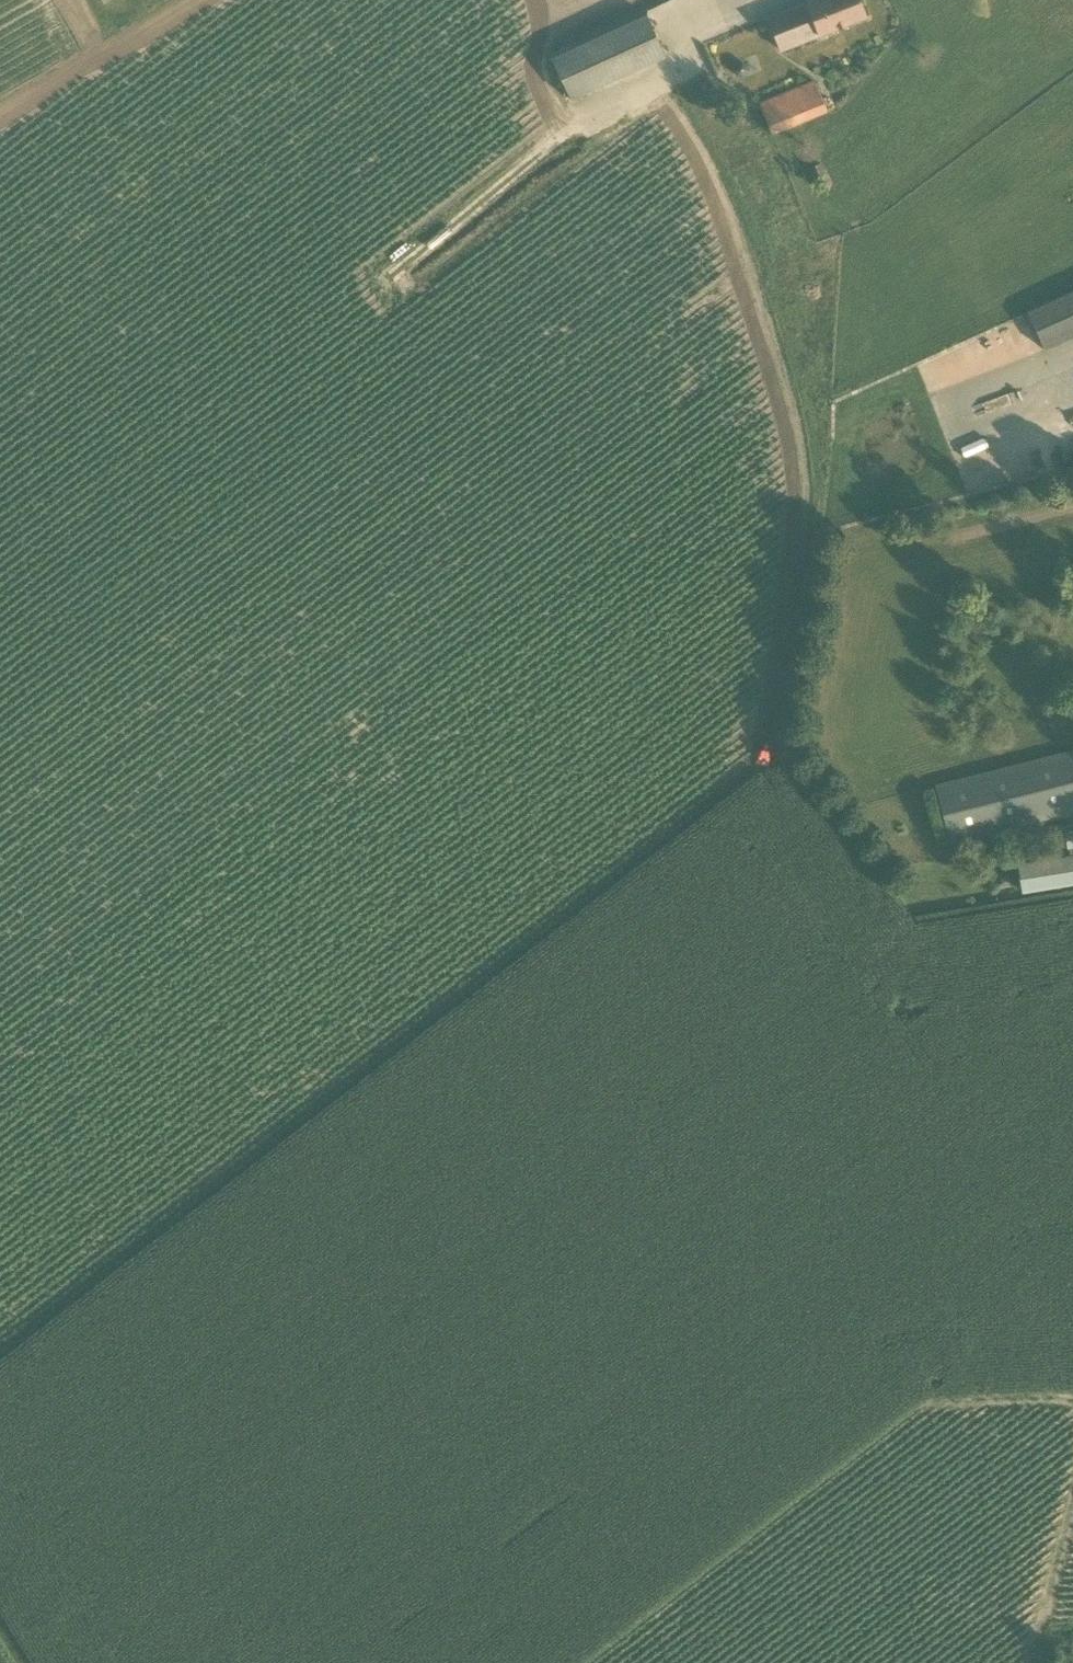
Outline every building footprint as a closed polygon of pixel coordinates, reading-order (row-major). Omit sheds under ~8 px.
[(809,2),(768,18),(781,52),(866,17),(859,0),(813,0),(809,2)] [(665,58),(645,14),(550,57),(570,102),(665,58)] [(735,64),(733,70),(735,76),(741,78),(747,76),(750,70),(747,63),(741,61),(735,64)] [(814,80),(759,102),(772,134),(827,112),(814,80)] [(1027,312),(1044,350),(1072,336),(1072,291),(1027,312)] [(1072,809),(1072,751),(938,785),(952,839),(1072,809)] [(1072,858),(1020,867),(1024,890),(1072,882),(1072,858)]
